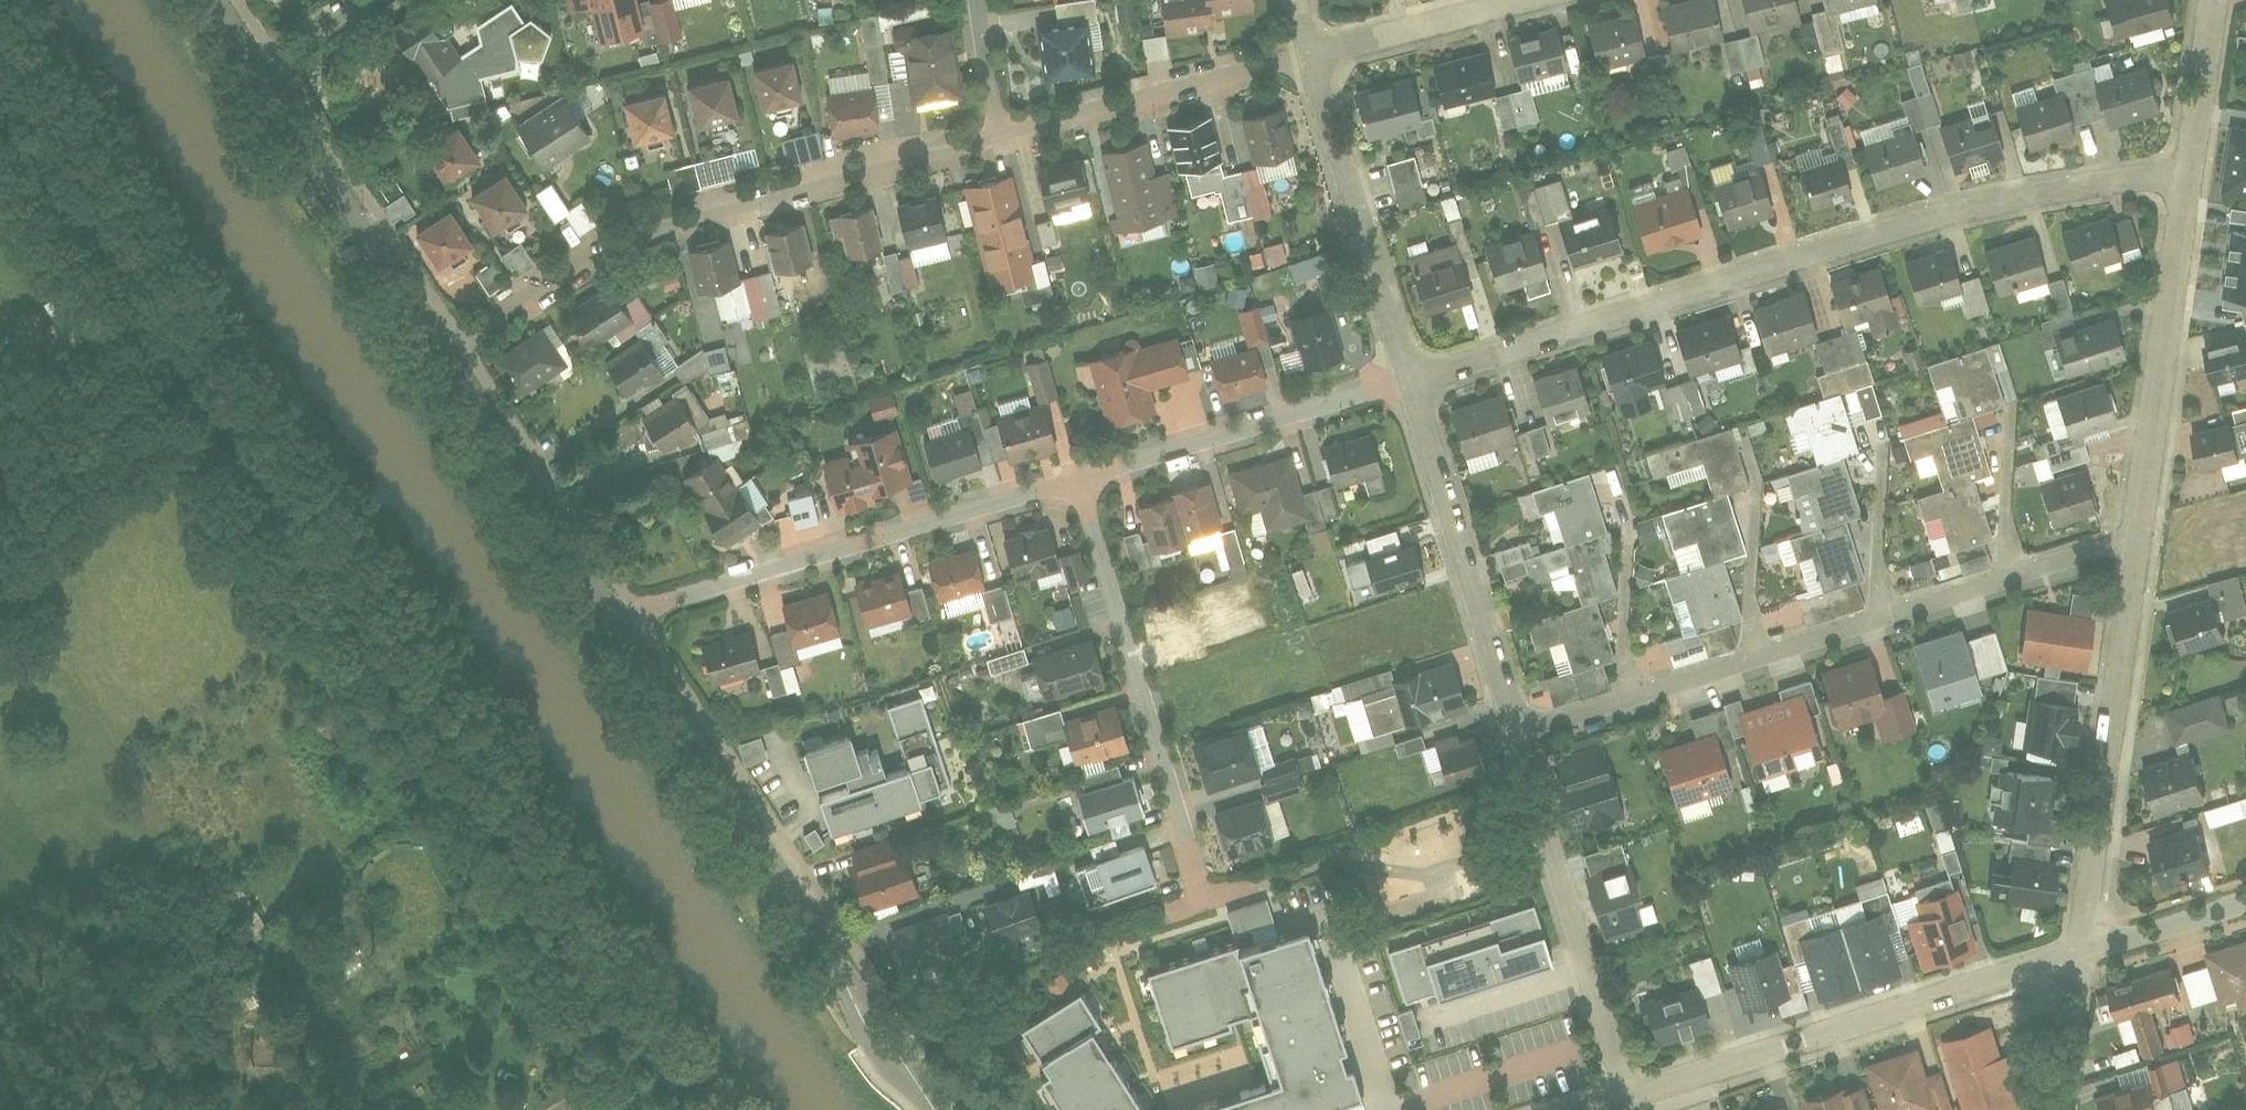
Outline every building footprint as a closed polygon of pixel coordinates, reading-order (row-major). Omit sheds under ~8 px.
[(432,73),(470,47),(438,0),(423,0),(396,18),(432,73)] [(523,0),(472,0),(485,21),(496,14),(504,27),(530,12),(523,0)] [(608,32),(648,22),(642,0),(599,0),(608,32)] [(1199,1),(1158,7),(1162,41),(1211,34),(1209,20),(1256,14),(1254,0),(1199,0),(1199,1)] [(1715,0),(1693,0),(1660,9),(1672,56),(1726,42),(1715,0)] [(1799,0),(1739,0),(1749,38),(1805,23),(1799,0)] [(1881,0),(1819,0),(1824,19),(1882,4),(1881,0)] [(2170,0),(2104,0),(2103,0),(2114,44),(2177,27),(2170,0)] [(1648,59),(1635,12),(1586,25),(1598,72),(1648,59)] [(920,107),(961,102),(951,21),(910,26),(920,107)] [(1034,32),(1041,84),(1091,77),(1084,25),(1034,32)] [(1570,74),(1558,29),(1505,42),(1517,88),(1570,74)] [(1497,102),(1484,54),(1430,68),(1442,117),(1497,102)] [(764,107),(777,104),(779,113),(799,108),(797,99),(806,98),(796,55),(755,64),(764,107)] [(700,122),(712,119),(714,128),(734,123),(732,114),(741,113),(732,70),(691,79),(700,122)] [(2162,120),(2149,71),(2095,85),(2108,134),(2162,120)] [(1426,131),(1412,78),(1349,94),(1363,148),(1426,131)] [(837,134),(883,129),(878,80),(832,85),(837,134)] [(635,133),(648,130),(650,139),(670,134),(668,125),(677,124),(667,81),(626,90),(635,133)] [(521,121),(548,166),(597,137),(570,92),(521,121)] [(2075,142),(2063,96),(2013,110),(2025,155),(2075,142)] [(1280,112),(1238,123),(1252,172),(1293,161),(1280,112)] [(424,137),(449,175),(486,150),(462,113),(424,137)] [(1941,126),(1954,178),(2004,165),(1991,113),(1941,126)] [(1220,161),(1208,119),(1164,131),(1176,174),(1220,161)] [(2234,121),(2224,189),(2245,193),(2245,122),(2234,121)] [(823,132),(786,137),(789,162),(826,158),(823,132)] [(1860,149),(1874,193),(1928,176),(1915,132),(1860,149)] [(1154,170),(1146,142),(1101,155),(1108,182),(1120,225),(1178,209),(1166,166),(1154,170)] [(740,168),(762,163),(758,147),(737,152),(740,168)] [(669,168),(675,193),(741,178),(736,153),(669,168)] [(1094,204),(1080,154),(1036,166),(1050,216),(1094,204)] [(1389,164),(1404,208),(1430,200),(1416,155),(1389,164)] [(1795,175),(1807,214),(1853,200),(1841,161),(1795,175)] [(513,162),(475,187),(499,224),(537,200),(513,162)] [(1717,183),(1729,221),(1776,206),(1764,169),(1717,183)] [(1007,178),(964,190),(990,285),(1034,273),(1007,178)] [(1566,180),(1525,191),(1535,226),(1575,215),(1566,180)] [(556,221),(569,214),(580,233),(597,223),(586,202),(571,210),(556,183),(540,192),(556,221)] [(941,186),(899,198),(911,242),(954,230),(941,186)] [(1633,204),(1646,248),(1665,242),(1664,236),(1683,230),(1685,236),(1704,230),(1691,186),(1633,204)] [(408,193),(386,206),(395,220),(417,207),(408,193)] [(839,205),(852,254),(889,243),(876,195),(839,205)] [(416,221),(442,261),(480,237),(454,197),(416,221)] [(1552,224),(1566,270),(1627,251),(1613,205),(1552,224)] [(809,213),(769,224),(781,268),(821,256),(809,213)] [(2066,228),(2078,268),(2127,253),(2115,213),(2066,228)] [(749,276),(736,229),(690,242),(703,289),(749,276)] [(2235,231),(2226,294),(2245,297),(2245,233),(2235,231)] [(1489,247),(1504,294),(1526,287),(1530,299),(1554,292),(1536,233),(1489,247)] [(1982,253),(1997,299),(2050,283),(2036,236),(1982,253)] [(1284,241),(1266,247),(1272,265),(1290,259),(1284,241)] [(525,242),(506,253),(520,276),(539,264),(525,242)] [(1903,262),(1917,310),(1964,295),(1949,248),(1903,262)] [(922,285),(913,250),(887,257),(895,291),(922,285)] [(1414,267),(1428,311),(1478,295),(1465,251),(1414,267)] [(1294,264),(1300,281),(1334,269),(1328,252),(1294,264)] [(491,292),(504,285),(494,264),(480,271),(491,292)] [(1218,265),(1201,266),(1203,286),(1219,285),(1218,265)] [(1851,327),(1869,322),(1873,334),(1900,326),(1882,268),(1837,282),(1851,327)] [(617,280),(574,307),(594,338),(637,311),(617,280)] [(1755,302),(1771,355),(1819,340),(1802,288),(1755,302)] [(1291,316),(1308,371),(1347,359),(1330,304),(1291,316)] [(1748,360),(1732,308),(1677,325),(1693,377),(1748,360)] [(2071,376),(2128,358),(2112,308),(2055,326),(2071,376)] [(571,358),(547,322),(496,355),(519,391),(571,358)] [(649,330),(605,358),(625,389),(649,373),(650,375),(670,362),(649,330)] [(2217,384),(2245,374),(2245,331),(2204,345),(2217,384)] [(1092,357),(1113,425),(1158,412),(1150,387),(1192,375),(1179,332),(1092,357)] [(1669,379),(1654,334),(1601,350),(1620,409),(1653,399),(1649,386),(1669,379)] [(1212,358),(1225,401),(1230,402),(1235,401),(1239,397),(1271,387),(1258,344),(1212,358)] [(1938,388),(1953,383),(1963,416),(1974,413),(2006,402),(1987,345),(1930,363),(1938,388)] [(1533,369),(1547,414),(1590,401),(1576,356),(1533,369)] [(2073,440),(2120,425),(2104,376),(2057,391),(2073,440)] [(683,387),(643,412),(666,447),(705,422),(683,387)] [(1450,404),(1465,451),(1518,435),(1503,387),(1450,404)] [(1845,457),(1861,452),(1843,395),(1788,412),(1794,432),(1809,427),(1821,465),(1845,457)] [(1002,415),(1015,461),(1061,447),(1047,401),(1002,415)] [(900,402),(876,409),(879,418),(903,411),(900,402)] [(1976,479),(1993,474),(1974,413),(1963,416),(1906,434),(1913,457),(1935,451),(1947,488),(1976,479)] [(2205,471),(2245,458),(2245,449),(2237,421),(2193,435),(2205,471)] [(1530,429),(1537,459),(1556,455),(1550,424),(1530,429)] [(926,441),(938,481),(944,482),(950,480),(954,476),(983,467),(971,427),(926,441)] [(1751,485),(1733,427),(1672,446),(1680,470),(1707,461),(1717,495),(1728,492),(1751,485)] [(1321,442),(1334,484),(1381,470),(1368,428),(1321,442)] [(1796,433),(1801,450),(1814,446),(1809,429),(1796,433)] [(877,491),(917,480),(903,431),(864,443),(877,491)] [(839,513),(880,501),(877,491),(864,443),(846,448),(849,456),(825,463),(839,513)] [(1311,513),(1304,491),(1291,447),(1228,465),(1242,510),(1261,504),(1268,526),(1311,513)] [(684,479),(728,546),(775,516),(767,504),(755,512),(719,456),(684,479)] [(1849,519),(1864,514),(1845,457),(1821,465),(1791,474),(1797,494),(1812,489),(1824,527),(1849,519)] [(2056,531),(2100,517),(2085,469),(2040,483),(2056,531)] [(1600,532),(1607,529),(1589,472),(1535,489),(1543,513),(1557,508),(1568,542),(1600,532)] [(1226,530),(1210,477),(1174,488),(1175,494),(1190,541),(1226,530)] [(1929,519),(1942,515),(1954,552),(1995,539),(1976,479),(1947,488),(1921,497),(1929,519)] [(798,527),(820,523),(815,482),(792,485),(798,527)] [(1674,547),(1700,539),(1708,565),(1726,559),(1748,552),(1728,492),(1717,495),(1663,513),(1674,547)] [(1190,541),(1175,494),(1142,503),(1156,551),(1158,556),(1191,546),(1190,541)] [(1005,534),(1016,572),(1069,556),(1057,518),(1005,534)] [(1827,589),(1868,576),(1849,519),(1824,527),(1795,536),(1801,556),(1815,551),(1827,589)] [(1314,533),(1318,552),(1335,548),(1331,529),(1314,533)] [(1362,545),(1374,588),(1428,573),(1415,530),(1362,545)] [(1619,592),(1600,532),(1568,542),(1527,555),(1535,582),(1576,569),(1587,603),(1597,599),(1619,592)] [(930,558),(942,596),(992,581),(980,543),(943,554),(938,552),(934,554),(930,558)] [(1700,631),(1745,617),(1726,559),(1708,565),(1667,578),(1674,599),(1688,595),(1700,631)] [(857,579),(869,619),(917,605),(904,564),(871,575),(865,573),(860,575),(857,579)] [(835,584),(784,599),(796,640),(848,625),(835,584)] [(2167,614),(2180,655),(2229,639),(2216,598),(2167,614)] [(1539,647),(1567,639),(1577,672),(1617,660),(1597,599),(1587,603),(1530,621),(1539,647)] [(1074,605),(1054,610),(1059,628),(1079,623),(1074,605)] [(2023,605),(2015,660),(2082,670),(2089,614),(2023,605)] [(707,635),(721,680),(766,667),(753,622),(707,635)] [(1909,638),(1931,705),(1979,689),(1975,674),(2003,665),(1991,628),(1963,637),(1958,622),(1909,638)] [(1038,652),(1051,696),(1110,680),(1097,635),(1038,652)] [(1650,671),(1676,659),(1668,643),(1642,655),(1650,671)] [(1027,645),(990,660),(996,674),(1033,660),(1027,645)] [(1820,665),(1839,724),(1870,714),(1879,742),(1918,730),(1902,679),(1883,685),(1872,648),(1820,665)] [(1395,671),(1409,720),(1467,703),(1453,654),(1395,671)] [(1041,675),(1025,681),(1032,699),(1047,693),(1041,675)] [(1741,732),(1756,778),(1822,757),(1808,714),(1820,710),(1808,675),(1777,686),(1779,694),(1743,706),(1739,696),(1722,702),(1732,735),(1741,732)] [(808,747),(819,782),(849,772),(852,782),(822,792),(834,828),(927,799),(925,793),(946,786),(933,747),(944,743),(926,686),(887,698),(906,756),(912,754),(914,760),(891,768),(888,761),(867,768),(855,732),(808,747)] [(2065,735),(2077,736),(2081,705),(2069,703),(2071,694),(2033,689),(2025,745),(2063,751),(2065,735)] [(2178,743),(2235,730),(2227,694),(2169,708),(2178,743)] [(1065,715),(1079,762),(1132,747),(1118,699),(1065,715)] [(1659,742),(1677,799),(1734,781),(1716,724),(1659,742)] [(1195,741),(1209,789),(1263,774),(1249,726),(1195,741)] [(1434,736),(1446,778),(1486,766),(1475,729),(1456,734),(1455,730),(1434,736)] [(1403,756),(1430,747),(1425,734),(1399,742),(1403,756)] [(763,736),(743,744),(750,763),(770,756),(763,736)] [(1555,758),(1577,827),(1631,810),(1609,741),(1555,758)] [(2144,767),(2158,813),(2210,796),(2196,751),(2144,767)] [(2001,763),(1993,819),(2044,826),(2052,770),(2001,763)] [(1076,793),(1087,830),(1145,812),(1133,775),(1076,793)] [(1216,810),(1229,855),(1279,841),(1266,796),(1216,810)] [(2209,809),(2214,826),(2245,817),(2245,799),(2209,809)] [(2150,837),(2164,881),(2213,866),(2199,822),(2150,837)] [(1952,827),(1940,830),(1951,871),(1963,868),(1952,827)] [(907,848),(897,851),(893,837),(856,849),(861,863),(857,864),(872,911),(922,894),(907,848)] [(1089,907),(1157,883),(1144,845),(1076,869),(1089,907)] [(2009,847),(2002,896),(2052,903),(2059,854),(2009,847)] [(1593,888),(1609,939),(1647,927),(1637,896),(1643,894),(1637,874),(1593,888)] [(1958,947),(1975,942),(1956,883),(1917,896),(1923,916),(1909,920),(1924,966),(1960,955),(1958,947)] [(1029,891),(987,905),(998,938),(1040,924),(1029,891)] [(1499,920),(1518,977),(1556,965),(1537,907),(1499,920)] [(908,970),(959,952),(946,914),(895,931),(908,970)] [(1861,988),(1901,975),(1882,914),(1841,927),(1861,988)] [(1461,932),(1480,990),(1518,977),(1499,920),(1461,932)] [(1262,1005),(1332,982),(1313,923),(1243,945),(1262,1005)] [(1820,1000),(1861,988),(1841,927),(1801,939),(1820,1000)] [(1423,944),(1440,995),(1442,1002),(1480,990),(1461,932),(1423,944)] [(2245,1016),(2245,940),(2208,952),(2224,1003),(2239,998),(2245,1017),(2245,1016)] [(1262,1005),(1243,945),(1242,941),(1152,969),(1175,1041),(1236,1022),(1233,1014),(1262,1005)] [(1392,955),(1408,1005),(1440,995),(1423,944),(1392,955)] [(1731,959),(1748,1012),(1793,998),(1776,944),(1731,959)] [(2111,984),(2123,1022),(2136,1018),(2157,1012),(2183,1003),(2170,965),(2111,984)] [(1642,995),(1657,1043),(1714,1025),(1699,978),(1642,995)] [(1262,1005),(1286,1075),(1349,1055),(1346,1044),(1352,1042),(1332,982),(1262,1005)] [(1085,988),(1025,1024),(1045,1056),(1048,1054),(1055,1066),(1047,1071),(1072,1109),(1153,1109),(1097,1024),(1104,1019),(1085,988)] [(1402,1013),(1409,1040),(1423,1036),(1416,1009),(1402,1013)] [(2157,1012),(2136,1018),(2149,1057),(2169,1050),(2157,1012)] [(2003,1054),(1993,1023),(1943,1039),(1966,1109),(2019,1109),(2021,1109),(2035,1105),(2017,1050),(2003,1054)] [(2121,1067),(2145,1058),(2140,1046),(2117,1055),(2121,1067)] [(1925,1048),(1872,1065),(1886,1109),(1938,1109),(1944,1108),(1925,1048)] [(1297,1109),(1302,1109),(1367,1089),(1358,1060),(1352,1062),(1349,1055),(1286,1075),(1297,1109)] [(1212,1099),(1215,1109),(1297,1109),(1286,1075),(1240,1090),(1212,1099)] [(1864,1082),(1851,1086),(1849,1081),(1811,1093),(1816,1109),(1873,1109),(1864,1082)] [(2096,1100),(2099,1109),(2162,1109),(2154,1083),(2096,1100)] [(585,1104),(579,1092),(547,1107),(548,1109),(573,1109),(585,1104)] [(1212,1099),(1179,1109),(1215,1109),(1212,1099)] [(1784,1100),(1754,1109),(1787,1109),(1784,1100)]
